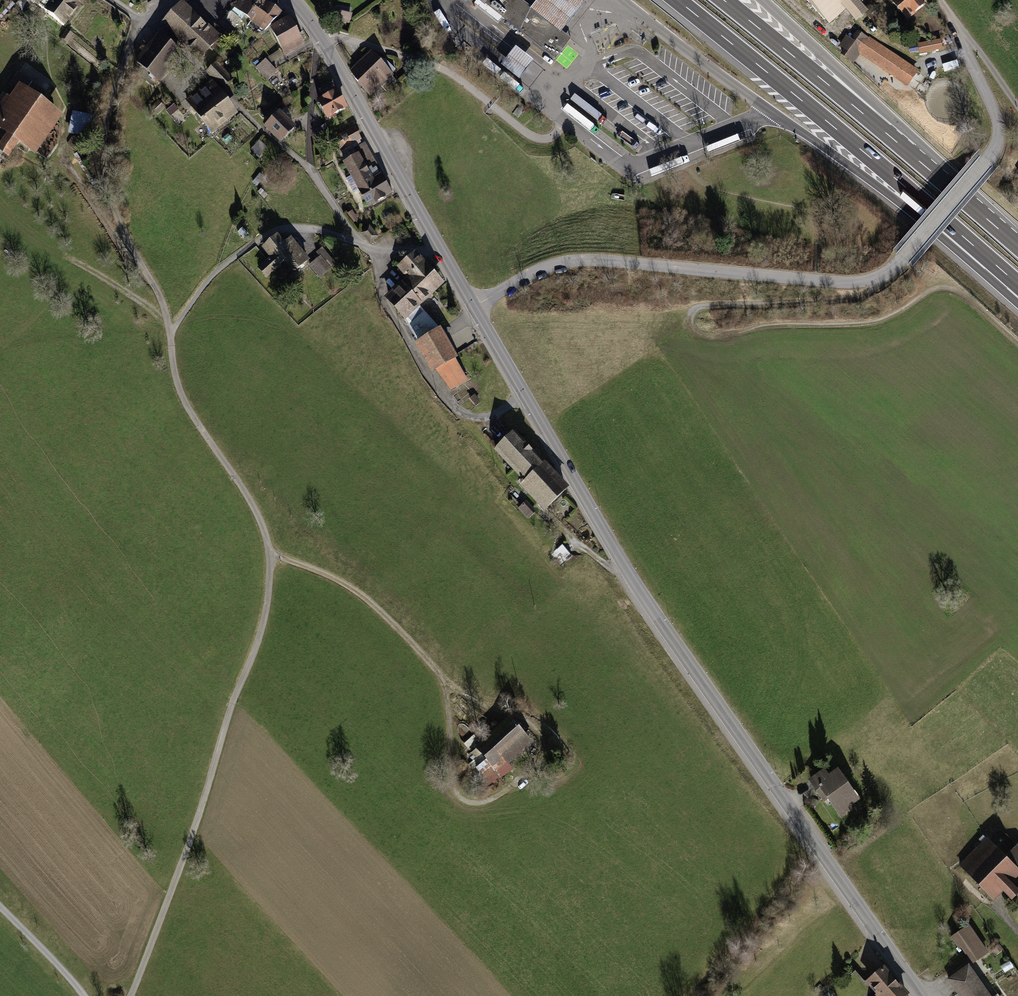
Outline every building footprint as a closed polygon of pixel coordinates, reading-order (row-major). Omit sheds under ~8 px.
[(74,0),(51,0),(43,12),(65,28),(82,5),(74,0)] [(262,0),(239,0),(233,8),(250,19),(262,0)] [(266,0),(262,0),(250,19),(266,29),(279,9),(266,0)] [(531,10),(518,0),(476,0),(555,61),(556,60),(567,45),(571,40),(561,33),(531,10)] [(561,33),(574,16),(586,0),(539,0),(531,10),(561,33)] [(861,0),(803,0),(828,26),(844,11),(856,24),(869,12),(859,2),(861,0)] [(932,1),(931,0),(888,0),(907,22),(932,1)] [(218,39),(181,5),(164,23),(200,57),(218,39)] [(353,15),(336,11),(333,22),(350,26),(353,15)] [(291,18),(271,29),(286,59),(307,49),(291,18)] [(856,27),(850,34),(855,39),(862,32),(856,27)] [(74,38),(66,33),(60,41),(68,46),(74,38)] [(183,57),(158,35),(134,62),(160,84),(183,57)] [(918,73),(867,37),(856,52),(907,88),(918,73)] [(920,52),(944,50),(943,39),(919,42),(920,52)] [(534,62),(515,48),(504,64),(501,67),(520,81),(522,77),(534,62)] [(372,53),(350,71),(371,96),(393,78),(372,53)] [(233,80),(217,62),(205,72),(222,90),(233,80)] [(277,75),(263,62),(256,69),(271,82),(277,75)] [(210,84),(186,103),(212,136),(236,116),(210,84)] [(18,87),(9,100),(2,95),(0,97),(0,134),(3,136),(0,140),(0,153),(8,158),(17,144),(36,157),(63,117),(18,87)] [(337,90),(316,99),(326,120),(347,110),(337,90)] [(152,109),(156,114),(163,107),(159,102),(152,109)] [(295,128),(278,110),(264,124),(281,141),(295,128)] [(91,117),(75,114),(71,133),(87,136),(91,117)] [(346,162),(344,163),(367,208),(393,194),(356,124),(332,136),(346,162)] [(80,142),(74,137),(68,145),(74,150),(80,142)] [(261,142),(251,151),(257,158),(267,149),(261,142)] [(409,237),(400,226),(395,231),(404,241),(409,237)] [(377,238),(370,227),(362,233),(369,244),(377,238)] [(270,262),(259,271),(267,281),(277,273),(286,284),(316,259),(295,234),(283,244),(277,238),(261,252),(270,262)] [(446,286),(415,254),(397,271),(406,280),(385,301),(407,324),(446,286)] [(331,271),(320,260),(310,269),(321,281),(331,271)] [(418,339),(432,331),(428,324),(419,329),(416,324),(411,327),(418,339)] [(440,332),(414,347),(431,375),(435,374),(448,396),(470,383),(440,332)] [(567,489),(511,433),(493,451),(521,479),(517,483),(545,511),(567,489)] [(528,519),(537,512),(528,500),(519,507),(528,519)] [(532,744),(513,722),(479,753),(498,774),(532,744)] [(834,765),(809,781),(837,822),(861,806),(834,765)] [(958,867),(992,903),(1017,880),(1017,870),(989,839),(958,867)] [(970,926),(952,938),(971,965),(989,953),(970,926)] [(865,983),(875,995),(908,995),(909,995),(886,967),(865,983)] [(971,967),(950,981),(960,995),(991,995),(971,967)]
